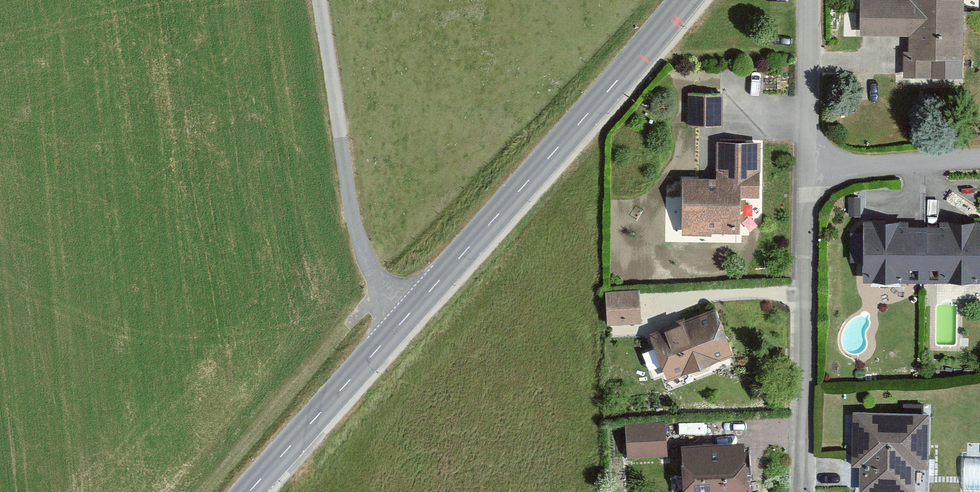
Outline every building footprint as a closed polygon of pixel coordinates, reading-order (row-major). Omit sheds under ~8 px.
[(958,0),(857,0),(857,33),(904,34),(904,75),(927,75),(927,56),(958,56),(958,0)] [(717,125),(717,96),(686,95),(686,124),(717,125)] [(756,201),(755,146),(714,146),(714,182),(681,182),(681,234),(732,233),(732,201),(756,201)] [(922,283),(924,229),(860,227),(858,281),(922,283)] [(924,229),(922,283),(979,285),(979,280),(979,231),(924,229)] [(636,322),(634,294),(604,296),(606,324),(636,322)] [(727,353),(711,311),(647,336),(664,378),(727,353)] [(849,415),(848,464),(856,465),(855,491),(859,491),(909,491),(909,465),(919,465),(920,417),(849,415)] [(657,426),(623,428),(625,458),(659,455),(657,426)] [(737,446),(676,450),(678,491),(739,491),(737,446)]
